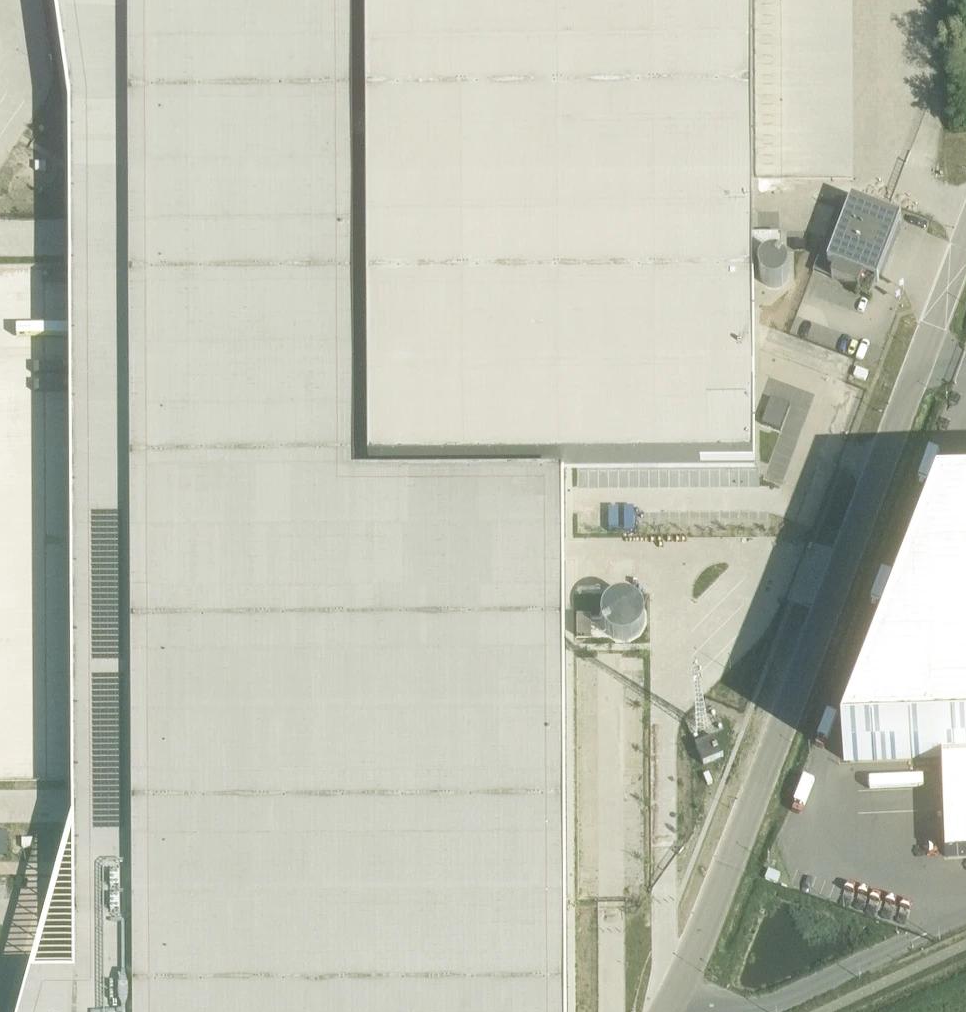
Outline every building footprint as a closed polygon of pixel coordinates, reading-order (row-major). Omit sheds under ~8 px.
[(564,482),(358,483),(356,125),(355,0),(59,0),(60,9),(58,9),(72,103),(76,929),(76,932),(78,934),(80,937),(83,939),(86,940),(87,977),(37,978),(28,1011),(567,1011),(564,482)] [(370,469),(756,467),(755,255),(784,255),(784,234),(754,234),(753,0),(367,0),(370,469)] [(836,266),(831,278),(859,288),(864,277),(878,283),(902,219),(852,200),(828,263),(836,266)] [(844,760),(945,757),(946,857),(965,856),(965,511),(940,512),(844,760)] [(578,616),(578,636),(592,636),(592,616),(578,616)] [(716,738),(696,747),(697,747),(698,752),(704,765),(724,757),(716,738)]
